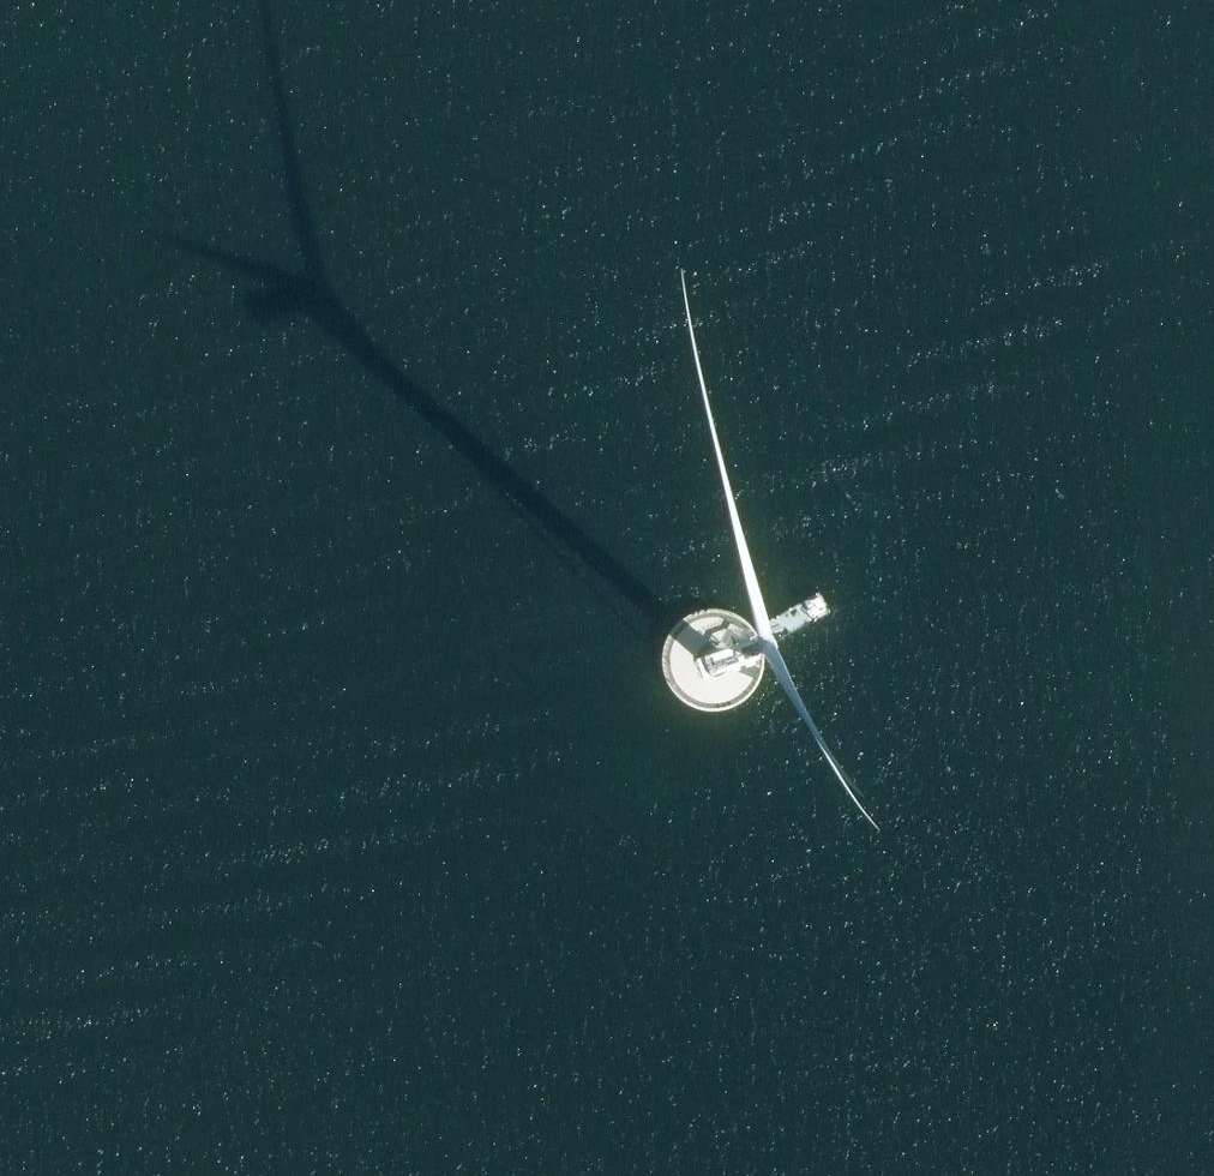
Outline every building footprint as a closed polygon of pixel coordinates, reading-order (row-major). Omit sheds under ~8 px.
[(720,662),(720,660),(720,658),(719,657),(718,655),(717,654),(715,653),(714,652),(712,652),(710,651),(708,652),(707,652),(705,653),(704,654),(702,655),(701,657),(701,658),(700,660),(700,662),(700,664),(700,665),(701,667),(702,668),(704,670),(705,671),(707,671),(708,672),(710,672),(712,672),(714,671),(715,671),(717,670),(718,668),(719,667),(720,665),(720,664),(720,662)]
